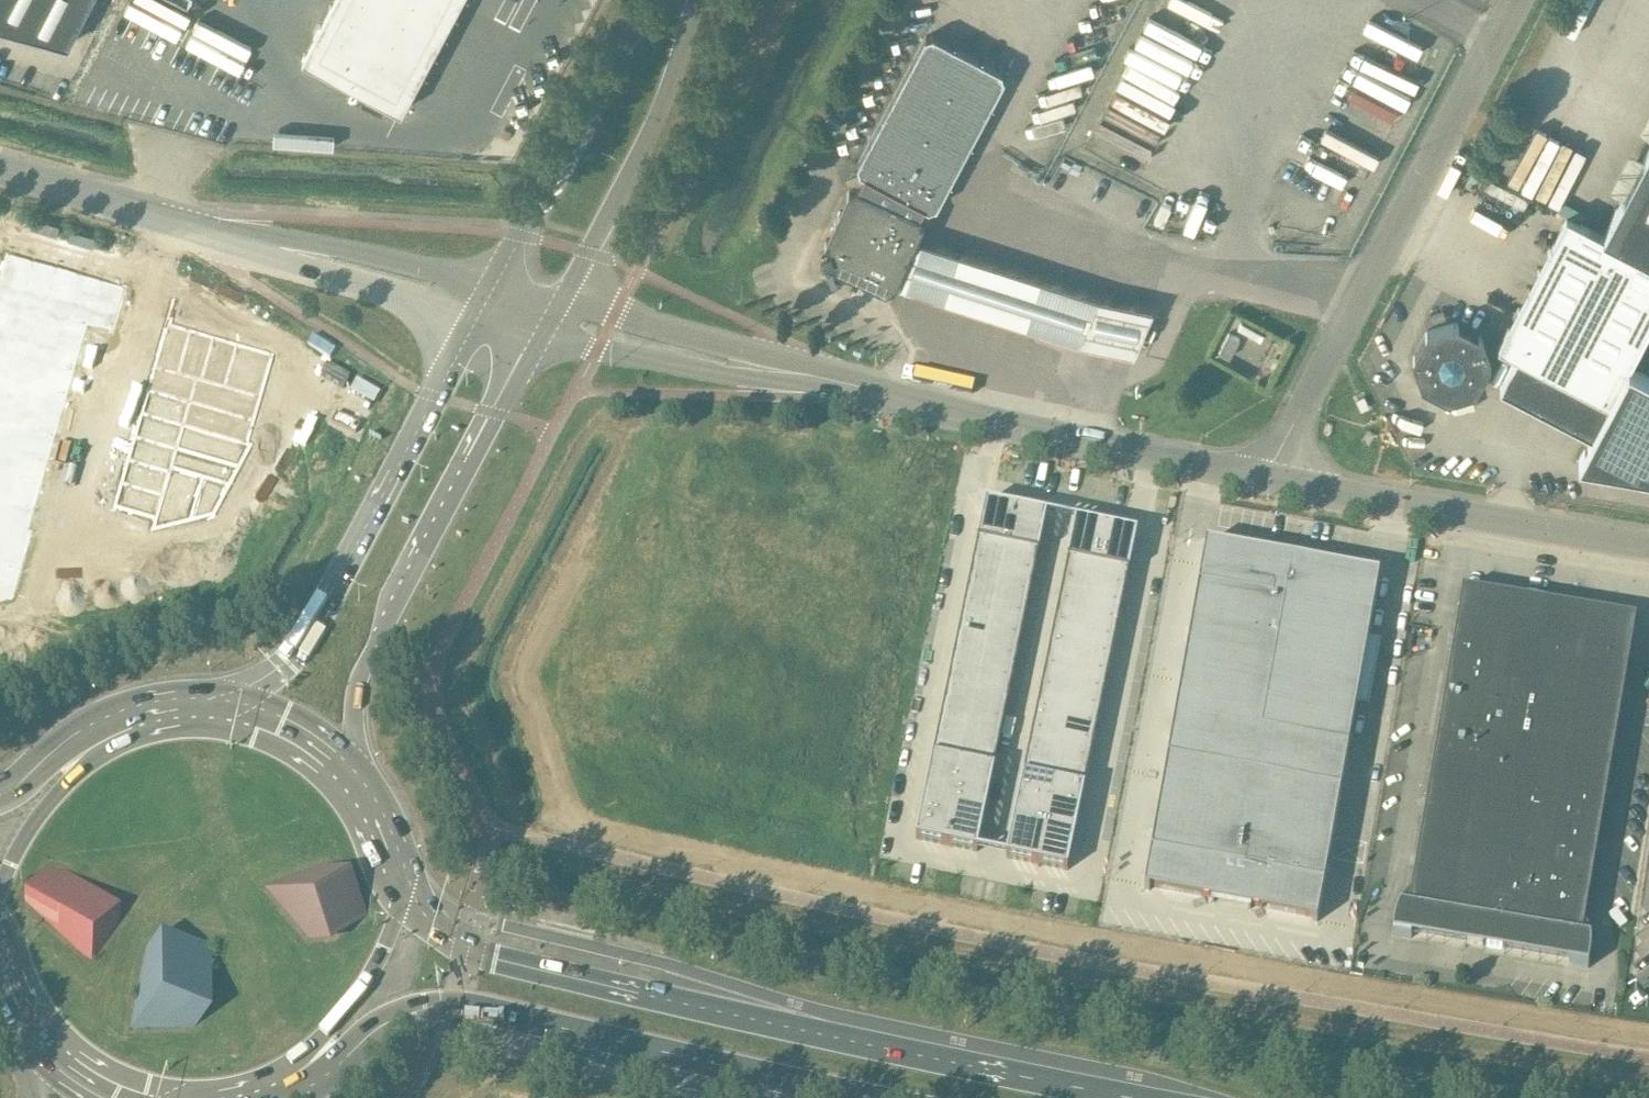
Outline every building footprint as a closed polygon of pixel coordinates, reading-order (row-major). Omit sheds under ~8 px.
[(70,43),(92,0),(0,0),(0,24),(70,43)] [(304,56),(403,109),(462,0),(334,0),(304,56)] [(832,258),(834,265),(887,289),(896,286),(914,245),(925,221),(922,220),(921,214),(931,210),(930,206),(936,205),(937,205),(1006,77),(926,35),(858,163),(861,169),(853,172),(858,185),(850,187),(826,240),(828,248),(822,250),(826,260),(832,258)] [(1478,389),(1492,363),(1489,355),(1507,349),(1517,354),(1501,386),(1592,434),(1579,459),(1648,471),(1648,374),(1630,364),(1648,327),(1648,147),(1604,233),(1567,214),(1503,336),(1485,342),(1483,334),(1456,320),(1427,329),(1414,356),(1422,384),(1449,398),(1478,389)] [(1097,305),(914,245),(896,286),(1081,347),(1133,358),(1147,317),(1097,305)] [(0,281),(0,601),(14,597),(33,531),(29,530),(88,323),(110,330),(110,332),(114,333),(128,285),(124,284),(123,286),(8,253),(0,281)] [(154,370),(115,506),(156,518),(153,530),(215,514),(253,444),(248,442),(274,354),(171,325),(178,299),(174,298),(154,370)] [(1230,356),(1240,337),(1229,331),(1219,351),(1230,356)] [(934,758),(917,840),(978,853),(995,770),(994,770),(1039,556),(1048,516),(986,504),(978,543),(979,543),(934,758)] [(1024,776),(1007,859),(1068,872),(1085,789),(1129,574),(1130,574),(1138,535),(1077,522),(1068,562),(1069,562),(1025,776),(1024,776)] [(1206,550),(1146,887),(1215,899),(1249,906),(1318,918),(1379,581),(1206,550)] [(1394,926),(1393,935),(1411,939),(1413,930),(1479,942),(1481,943),(1483,945),(1485,946),(1487,946),(1489,947),(1492,947),(1494,948),(1496,948),(1498,948),(1501,947),(1503,947),(1505,946),(1571,957),(1569,966),(1589,969),(1590,960),(1591,957),(1591,955),(1591,953),(1591,951),(1591,948),(1591,946),(1591,944),(1590,941),(1590,939),(1590,937),(1589,935),(1588,932),(1588,930),(1587,928),(1586,926),(1585,924),(1629,663),(1456,634),(1432,773),(1423,824),(1411,894),(1410,896),(1408,898),(1407,899),(1405,901),(1404,903),(1403,905),(1401,907),(1400,909),(1399,911),(1398,913),(1397,915),(1397,917),(1396,920),(1395,922),(1395,924),(1394,926)] [(351,858),(279,885),(303,949),(375,922),(351,858)] [(51,863),(28,890),(23,900),(89,957),(96,961),(106,941),(115,930),(127,905),(92,889),(76,874),(51,863)] [(216,1023),(213,937),(139,939),(141,1025),(216,1023)]
